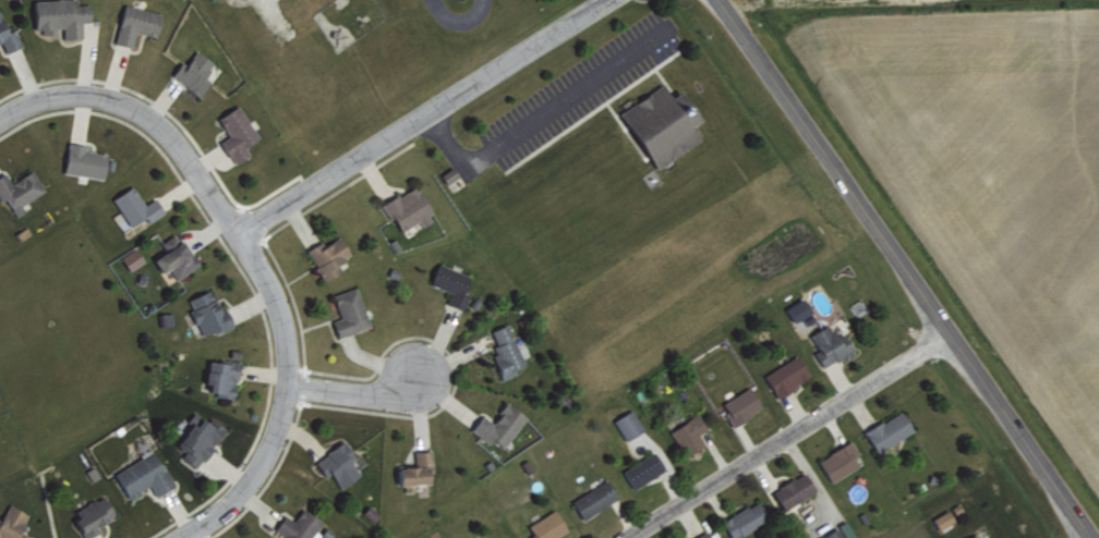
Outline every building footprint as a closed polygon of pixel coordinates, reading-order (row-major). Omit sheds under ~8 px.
[(33,30),(61,29),(62,36),(80,36),(80,20),(89,19),(88,2),(75,2),(75,0),(32,0),(33,30)] [(160,12),(123,2),(112,40),(130,45),(134,30),(154,35),(160,12)] [(12,27),(5,29),(0,16),(0,43),(3,51),(20,45),(12,27)] [(200,93),(208,78),(204,76),(213,60),(194,49),(185,65),(178,61),(170,76),(200,93)] [(700,139),(690,122),(699,118),(692,106),(681,113),(664,83),(620,108),(653,166),(700,139)] [(243,144),(256,137),(239,104),(217,115),(227,134),(219,138),(231,162),(248,154),(243,144)] [(106,151),(85,148),(86,143),(67,140),(62,171),(101,177),(106,151)] [(30,168),(10,181),(3,170),(0,172),(0,196),(13,216),(23,210),(19,204),(43,189),(30,168)] [(153,196),(143,203),(131,184),(111,197),(129,224),(143,215),(147,221),(163,210),(153,196)] [(433,218),(415,184),(382,201),(397,231),(418,220),(420,225),(433,218)] [(196,265),(179,232),(150,247),(161,270),(168,266),(174,277),(196,265)] [(305,248),(322,279),(339,269),(335,262),(349,254),(338,234),(325,242),(323,238),(305,248)] [(119,254),(127,269),(143,260),(135,246),(119,254)] [(449,290),(445,304),(462,308),(466,293),(462,292),(468,272),(436,263),(430,284),(449,290)] [(331,319),(336,336),(368,326),(355,285),(331,293),(338,316),(331,319)] [(229,326),(211,287),(185,298),(201,334),(215,328),(216,331),(229,326)] [(784,306),(792,320),(809,310),(801,296),(784,306)] [(484,331),(504,376),(515,371),(513,367),(523,363),(505,322),(484,331)] [(852,350),(843,331),(834,335),(828,323),(808,333),(816,349),(813,351),(820,366),(852,350)] [(775,395),(809,376),(796,353),(762,373),(775,395)] [(205,382),(208,382),(208,394),(232,395),(233,377),(237,377),(238,361),(206,359),(205,382)] [(720,401),(731,422),(761,407),(749,385),(720,401)] [(525,414),(504,400),(491,420),(480,413),(471,428),(502,448),(525,414)] [(612,419),(625,439),(643,428),(630,407),(612,419)] [(912,430),(900,409),(863,429),(875,451),(912,430)] [(685,454),(703,443),(697,432),(705,427),(696,413),(669,429),(685,454)] [(185,449),(180,456),(196,467),(224,426),(210,416),(207,421),(198,414),(177,444),(185,449)] [(339,486),(359,473),(349,459),(354,456),(343,439),(313,459),(324,475),(329,471),(339,486)] [(857,464),(852,455),(858,452),(850,439),(817,459),(830,481),(857,464)] [(113,471),(127,497),(148,484),(154,494),(172,484),(153,449),(113,471)] [(397,465),(398,483),(430,482),(429,449),(413,449),(413,465),(397,465)] [(664,468),(652,450),(621,470),(633,488),(664,468)] [(814,491),(803,471),(771,488),(782,508),(814,491)] [(583,519),(617,495),(605,477),(570,501),(583,519)] [(96,523),(113,515),(102,494),(70,511),(84,537),(85,537),(99,530),(96,523)] [(731,537),(732,537),(767,518),(757,499),(720,519),(731,537)] [(19,530),(28,512),(8,502),(0,518),(0,537),(36,537),(19,530)] [(284,514),(272,530),(283,537),(308,537),(321,521),(302,507),(292,520),(284,514)] [(556,508),(525,523),(532,537),(553,537),(567,531),(556,508)] [(939,531),(955,521),(946,508),(931,518),(939,531)] [(837,528),(815,537),(842,537),(837,528)] [(706,529),(691,537),(711,537),(706,529)]
